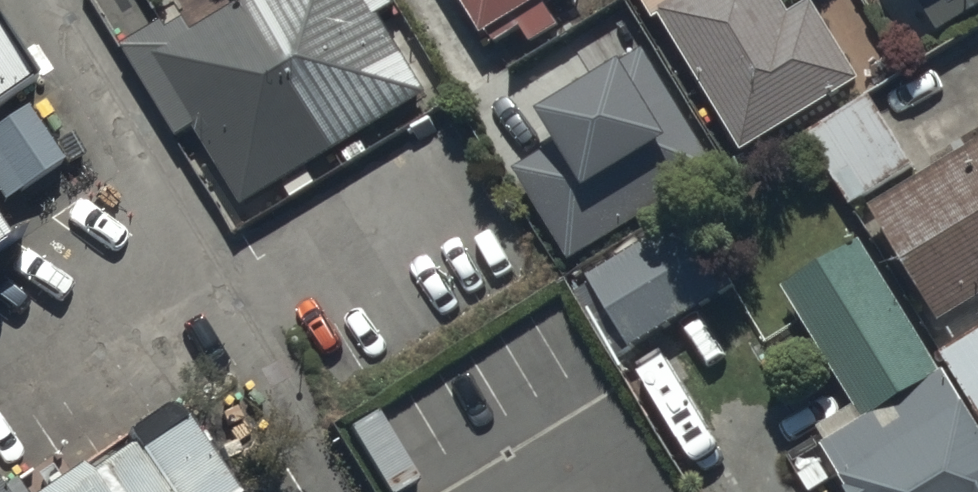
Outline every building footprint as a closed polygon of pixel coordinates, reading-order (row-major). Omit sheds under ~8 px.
[(195,123),(241,202),(283,178),(293,197),(321,181),(309,162),(430,92),(384,12),(398,4),(395,0),(234,0),(192,24),(188,17),(173,26),(168,19),(125,43),(177,133),(195,123)] [(581,0),(459,0),(493,55),(515,41),(581,0)] [(660,34),(665,30),(749,164),(845,104),(865,91),(816,13),(796,26),(780,0),(639,0),(660,34)] [(943,42),(977,20),(977,0),(917,0),(943,42)] [(0,61),(0,128),(31,106),(0,61)] [(522,184),(577,271),(722,180),(668,94),(649,64),(544,129),(563,159),(522,184)] [(873,92),(809,130),(853,205),(917,167),(873,92)] [(0,140),(0,199),(9,214),(65,178),(28,122),(0,140)] [(977,300),(977,137),(870,205),(943,321),(977,300)] [(602,268),(644,339),(738,284),(696,212),(602,268)] [(861,238),(788,286),(874,415),(825,448),(854,491),(977,491),(977,415),(861,238)] [(9,278),(0,265),(0,284),(9,278)] [(941,354),(977,414),(977,331),(941,354)] [(344,430),(383,491),(449,491),(456,488),(398,396),(344,430)] [(179,447),(112,491),(209,491),(179,447)]
